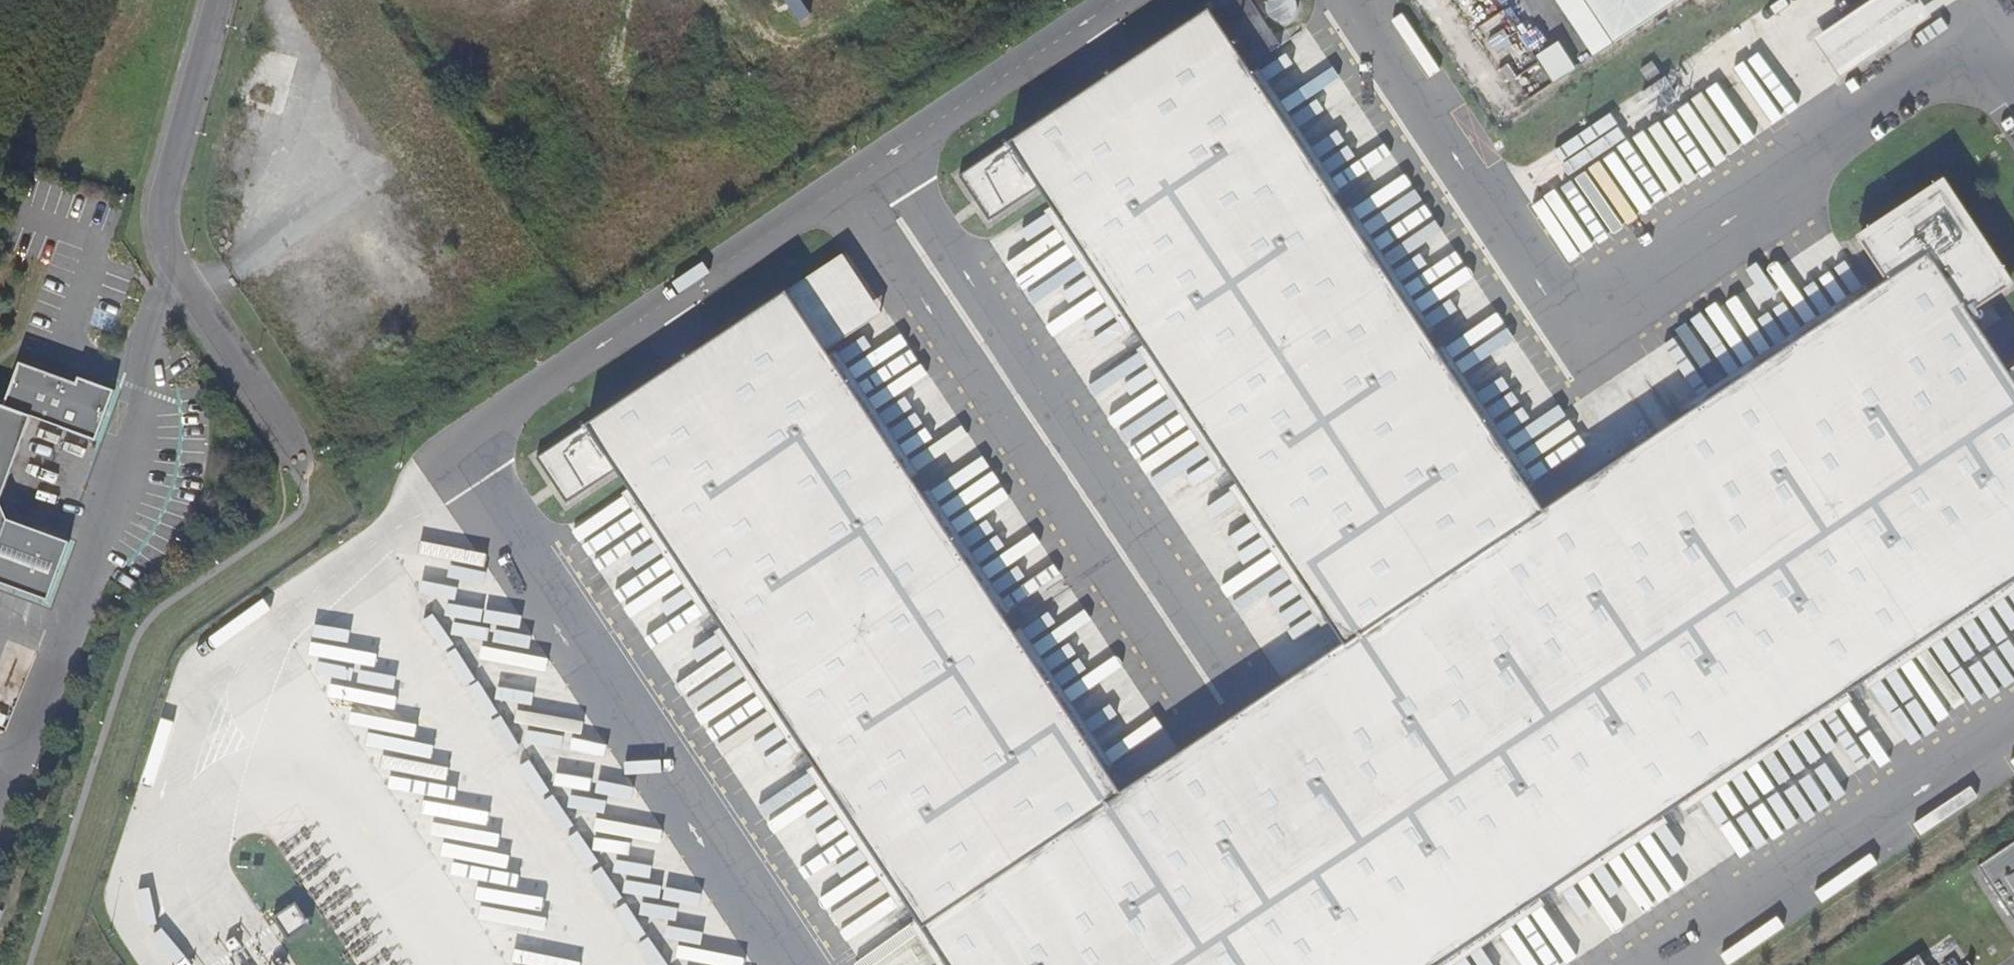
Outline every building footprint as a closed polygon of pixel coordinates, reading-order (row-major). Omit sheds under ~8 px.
[(1298,7),(1298,5),(1297,3),(1297,1),(1296,0),(1223,0),(958,177),(987,220),(1038,187),(1344,643),(1123,791),(788,291),(537,458),(567,503),(616,471),(947,964),(1439,964),(2013,582),(2013,367),(2008,370),(1970,314),(2010,287),(1942,186),(1859,242),(1886,282),(1545,510),(1249,68),(1282,46),(1264,21),(1270,17),(1272,19),(1274,20),(1275,21),(1277,22),(1279,22),(1281,22),(1283,22),(1285,22),(1287,21),(1289,21),(1291,20),(1293,18),(1294,17),(1295,15),(1296,13),(1297,11),(1297,9),(1298,7)] [(1615,42),(1637,29),(1679,0),(1588,0),(1615,42)] [(1931,17),(1919,0),(1872,0),(1813,39),(1840,78),(1931,17)] [(1534,379),(1337,63),(1309,81),(1302,70),(1324,57),(1312,38),(1259,71),(1338,199),(1392,165),(1401,180),(1352,210),(1430,336),(1477,308),(1486,323),(1445,349),(1483,410),(1534,379)] [(1551,87),(1573,73),(1557,47),(1535,60),(1551,87)] [(1631,143),(1591,163),(1604,189),(1602,190),(1609,204),(1599,216),(1581,179),(1555,192),(1576,211),(1571,216),(1584,227),(1595,222),(1601,234),(1612,222),(1616,226),(1730,168),(1714,136),(1734,126),(1739,131),(1760,107),(1766,104),(1775,93),(1760,79),(1749,84),(1743,79),(1641,131),(1631,143)] [(0,404),(0,493),(28,415),(93,439),(111,389),(89,380),(86,387),(20,363),(4,406),(0,404)] [(47,600),(69,539),(7,516),(0,500),(0,583),(47,600)] [(556,661),(508,633),(498,630),(489,615),(475,673),(486,676),(526,740),(528,741),(647,935),(663,938),(660,953),(666,956),(671,964),(744,964),(556,661)] [(1978,864),(2013,919),(2013,841),(1978,864)] [(288,930),(307,916),(295,898),(275,912),(288,930)] [(1918,953),(1900,964),(1926,964),(1918,953)]
